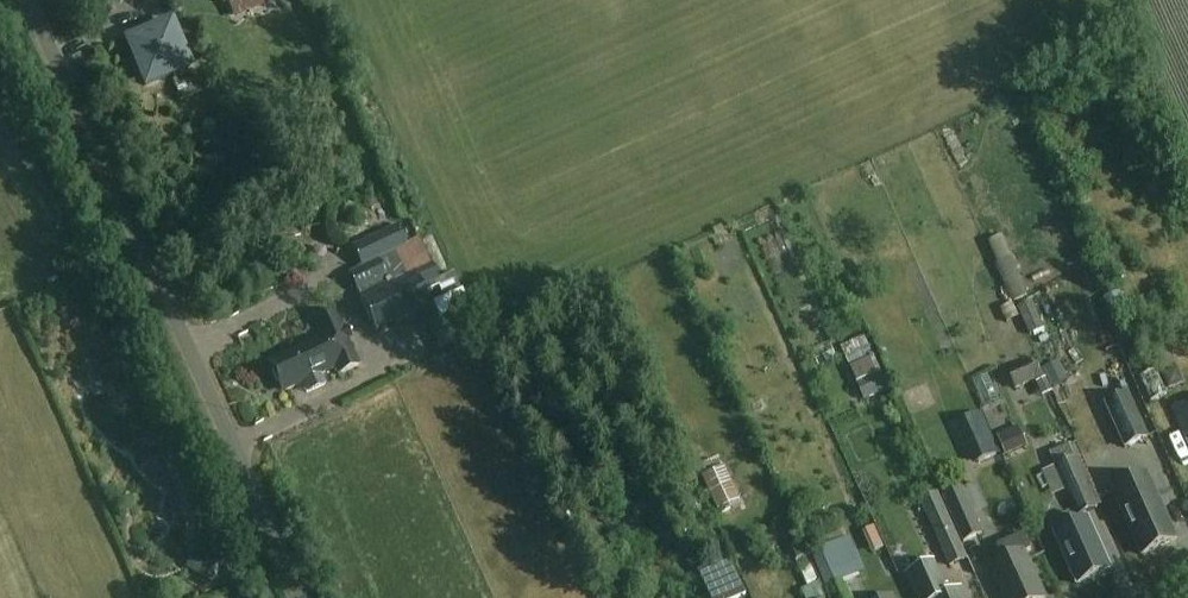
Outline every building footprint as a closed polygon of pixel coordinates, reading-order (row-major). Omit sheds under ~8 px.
[(134,30),(157,22),(149,0),(143,0),(125,6),(134,30)] [(126,38),(145,83),(190,64),(171,19),(126,38)] [(420,311),(438,354),(442,352),(479,335),(458,289),(448,294),(433,262),(420,238),(406,244),(395,223),(351,244),(362,269),(354,272),(365,295),(357,298),(374,333),(420,311)] [(1014,307),(1028,335),(1043,328),(1029,300),(1014,307)] [(284,390),(302,382),(306,392),(324,383),(320,373),(334,367),(337,374),(356,366),(331,311),(312,320),(319,335),(270,356),(284,390)] [(844,376),(870,364),(862,346),(836,358),(844,376)] [(1037,372),(1034,364),(1009,373),(1015,389),(1023,386),(1027,396),(1040,391),(1042,397),(1053,393),(1051,388),(1044,370),(1037,372)] [(1044,370),(1051,388),(1065,382),(1059,364),(1044,370)] [(888,392),(882,379),(856,389),(862,402),(888,392)] [(1184,403),(1178,390),(1167,395),(1173,408),(1187,442),(1187,401),(1184,403)] [(1105,401),(1125,447),(1149,437),(1128,391),(1105,401)] [(845,421),(858,414),(848,397),(835,404),(845,421)] [(958,430),(968,452),(991,442),(981,420),(958,430)] [(1070,488),(1081,514),(1099,505),(1078,454),(1053,466),(1065,491),(1070,488)] [(701,477),(719,514),(741,503),(724,465),(701,477)] [(1113,490),(1143,554),(1177,538),(1148,474),(1113,490)] [(1053,476),(1040,481),(1049,505),(1061,501),(1053,476)] [(943,494),(964,540),(984,531),(963,486),(943,494)] [(925,516),(948,566),(966,558),(943,508),(925,516)] [(1050,522),(1078,583),(1110,568),(1088,519),(1075,525),(1070,513),(1050,522)] [(818,550),(833,584),(862,571),(847,537),(818,550)] [(1007,597),(1043,597),(1044,597),(1024,551),(993,565),(1007,597)] [(962,589),(949,595),(935,562),(908,574),(918,597),(966,597),(962,589)] [(725,597),(726,597),(743,586),(732,563),(713,574),(725,597)] [(829,597),(851,597),(844,580),(825,587),(829,597)] [(820,585),(802,593),(804,597),(826,597),(820,585)]
